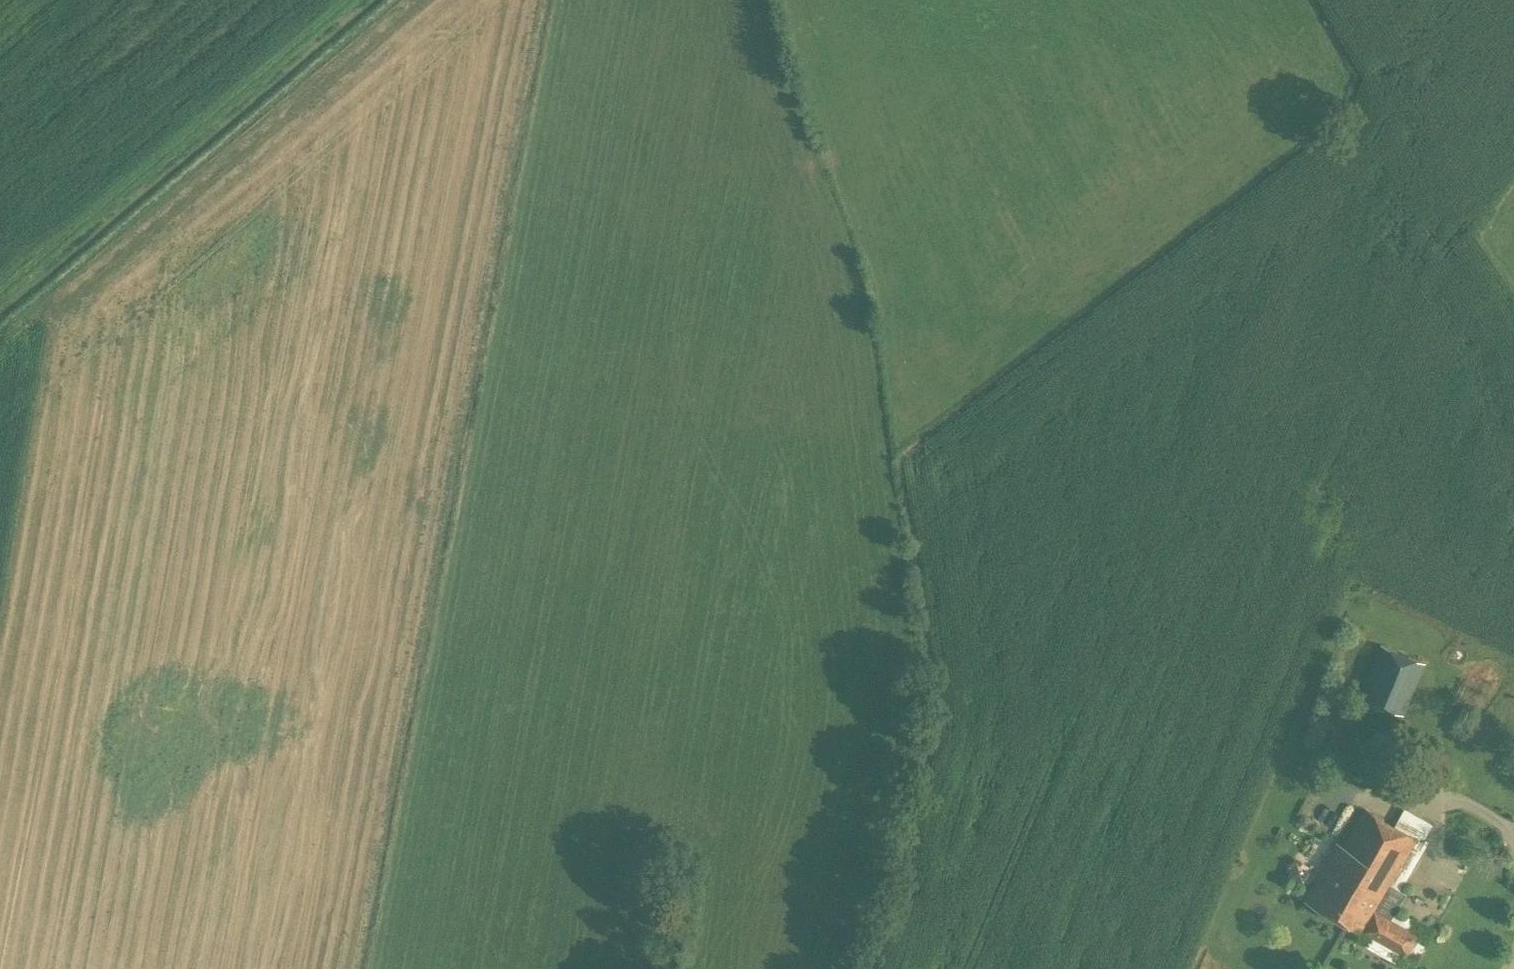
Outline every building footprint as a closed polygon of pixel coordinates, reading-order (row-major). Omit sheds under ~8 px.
[(1358,697),(1403,716),(1425,663),(1380,644),(1358,697)] [(1367,887),(1383,894),(1415,838),(1365,809),(1343,847),(1336,843),(1304,900),(1349,926),(1367,887)] [(1374,910),(1383,894),(1367,887),(1349,926),(1404,957),(1417,935),(1374,910)]
